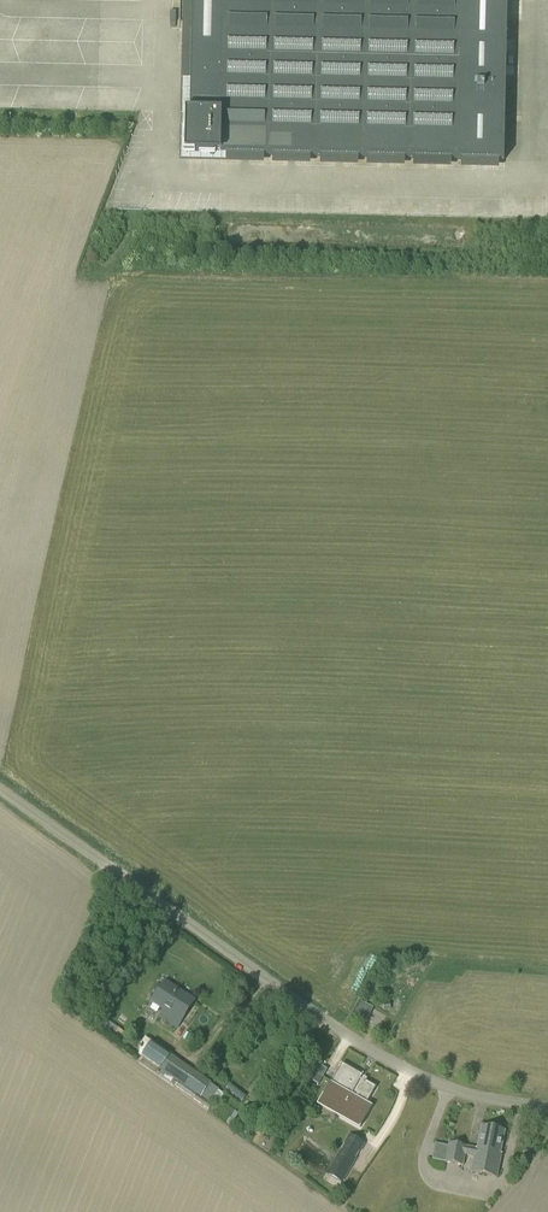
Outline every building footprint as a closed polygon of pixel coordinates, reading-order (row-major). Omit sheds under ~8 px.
[(190,105),(190,116),(186,116),(186,120),(190,120),(189,151),(189,154),(210,154),(210,158),(214,159),(214,154),(504,161),(507,39),(224,33),(225,0),(193,0),(190,105)] [(177,1028),(194,1001),(166,982),(153,1002),(164,1009),(159,1017),(177,1028)] [(211,1083),(145,1038),(140,1045),(139,1055),(142,1057),(178,1082),(196,1094),(200,1098),(211,1083)] [(355,1048),(347,1060),(357,1067),(365,1055),(355,1048)] [(380,1057),(377,1063),(391,1068),(394,1062),(380,1057)] [(339,1116),(363,1074),(362,1075),(342,1064),(336,1074),(331,1083),(331,1082),(319,1104),(339,1116)] [(318,1075),(313,1082),(318,1085),(327,1070),(322,1068),(318,1075)] [(331,1082),(331,1083),(336,1074),(328,1069),(323,1078),(331,1082)] [(363,1074),(339,1116),(360,1128),(372,1106),(367,1103),(376,1087),(366,1081),(365,1083),(360,1080),(364,1074),(363,1074)] [(175,1086),(193,1099),(196,1094),(178,1082),(175,1086)] [(200,1098),(196,1094),(193,1099),(208,1110),(211,1105),(200,1098)] [(382,1116),(388,1109),(382,1104),(376,1112),(382,1116)] [(250,1136),(257,1126),(243,1117),(236,1126),(250,1136)] [(492,1129),(491,1126),(487,1125),(485,1127),(482,1127),(478,1149),(449,1144),(445,1163),(463,1167),(465,1156),(474,1158),(471,1173),(497,1178),(501,1155),(499,1155),(503,1131),(492,1129)] [(360,1153),(365,1144),(348,1134),(343,1144),(344,1144),(341,1150),(340,1150),(326,1175),(343,1184),(357,1159),(356,1159),(359,1152),(360,1153)] [(431,1141),(429,1156),(443,1158),(445,1143),(431,1141)]
